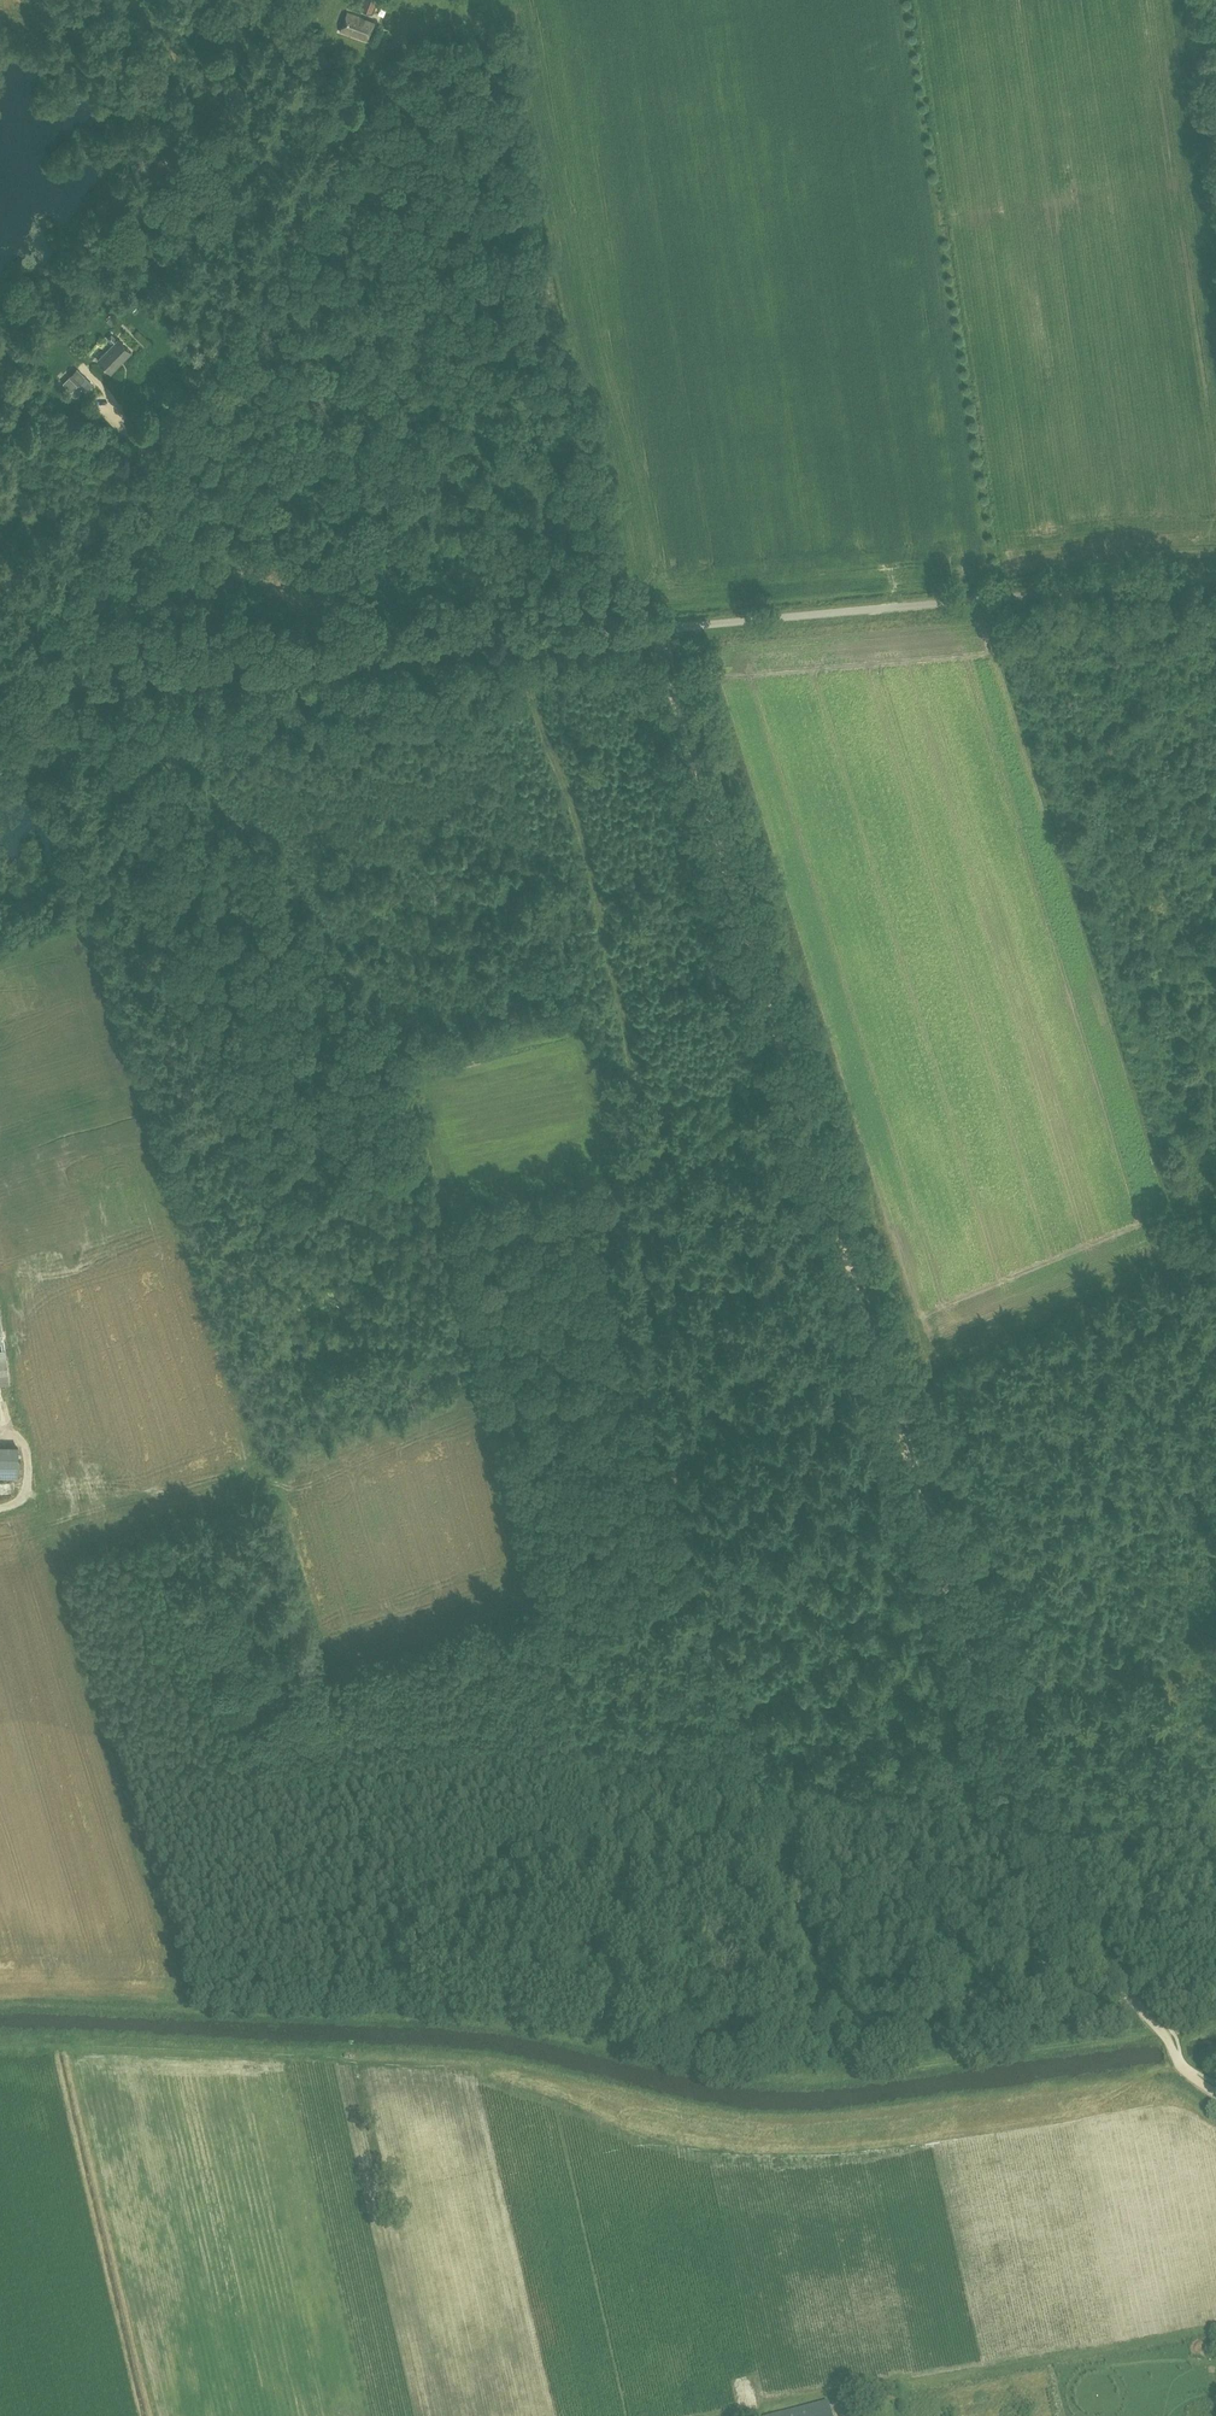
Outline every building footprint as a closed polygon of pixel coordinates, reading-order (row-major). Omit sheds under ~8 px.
[(372,13),(377,0),(365,0),(361,9),(372,13)] [(342,31),(369,41),(376,24),(348,14),(342,31)] [(114,315),(107,321),(112,326),(118,319),(114,315)] [(131,352),(117,338),(113,334),(108,339),(113,344),(98,360),(111,373),(131,352)] [(140,341),(146,347),(150,343),(144,337),(140,341)] [(163,337),(153,345),(158,352),(169,344),(163,337)] [(79,385),(86,377),(77,369),(70,376),(71,378),(79,385)] [(86,377),(79,385),(86,392),(94,384),(86,377)] [(10,1383),(6,1350),(1,1316),(0,1316),(0,1385),(10,1383)] [(0,1448),(0,1477),(18,1477),(19,1448),(0,1448)] [(828,2400),(765,2415),(832,2415),(828,2400)]
